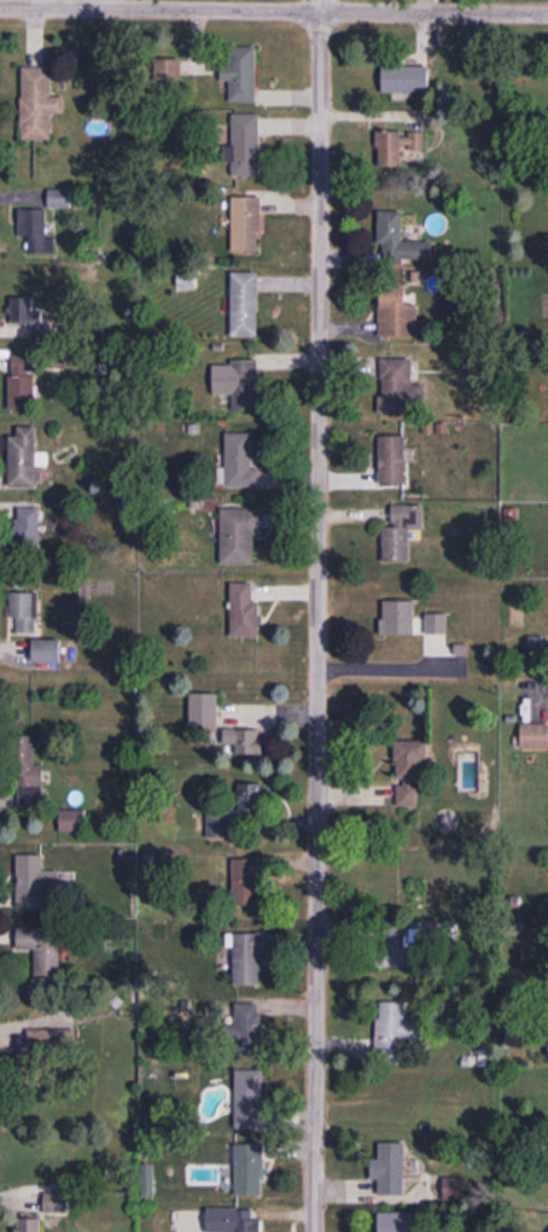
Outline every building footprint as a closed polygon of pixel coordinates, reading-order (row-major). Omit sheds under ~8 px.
[(256,104),(256,49),(231,49),(231,68),(222,68),(222,83),(231,83),(231,104),(256,104)] [(182,88),(182,61),(156,61),(156,87),(182,88)] [(22,69),(22,142),(52,142),(52,115),(65,115),(65,99),(51,99),(51,69),(22,69)] [(429,69),(383,69),(383,95),(429,95),(429,69)] [(260,116),(234,116),(234,148),(225,148),(225,165),(233,165),(233,179),(261,178),(260,116)] [(402,170),(402,152),(426,152),(426,135),(378,134),(378,169),(402,170)] [(72,209),(72,191),(49,191),(49,209),(72,209)] [(262,199),(233,198),(232,253),(261,254),(262,199)] [(30,255),(47,255),(47,212),(19,212),(19,238),(30,238),(30,255)] [(403,244),(403,214),(380,214),(380,261),(433,261),(433,244),(403,244)] [(259,339),(259,275),(232,275),(232,339),(259,339)] [(380,339),(418,339),(418,305),(406,305),(406,290),(380,290),(380,339)] [(12,301),(12,329),(43,329),(43,313),(34,313),(34,301),(12,301)] [(11,412),(35,412),(35,357),(11,357),(11,412)] [(412,361),(381,361),(381,414),(412,414),(412,361)] [(233,413),(260,413),(260,362),(214,362),(214,397),(233,397),(233,413)] [(37,490),(37,428),(19,428),(19,438),(10,438),(10,490),(37,490)] [(226,435),(226,490),(261,490),(261,469),(255,469),(255,435),(226,435)] [(407,486),(407,438),(380,438),(380,486),(407,486)] [(384,530),(384,565),(411,565),(411,531),(424,531),(424,508),(394,508),(394,530),(384,530)] [(41,510),(17,509),(17,558),(40,558),(41,510)] [(263,538),(263,511),(222,511),(222,566),(256,566),(256,538),(263,538)] [(254,586),(233,586),(233,640),(260,640),(260,604),(254,604),(254,586)] [(11,596),(11,635),(39,635),(39,596),(11,596)] [(416,603),(383,603),(383,638),(448,637),(448,616),(425,616),(425,633),(417,633),(416,603)] [(34,666),(62,666),(62,643),(34,643),(34,666)] [(219,697),(193,697),(193,732),(219,732),(219,697)] [(522,727),(522,750),(547,750),(547,727),(522,727)] [(237,758),(263,758),(263,732),(225,732),(225,748),(237,748),(237,758)] [(35,767),(35,738),(17,738),(17,810),(45,810),(45,767),(35,767)] [(396,809),(418,809),(418,781),(427,781),(427,743),(396,743),(396,809)] [(264,818),(264,787),(240,787),(240,818),(264,818)] [(62,834),(86,834),(86,813),(62,813),(62,834)] [(209,814),(209,840),(231,840),(231,814),(209,814)] [(18,909),(60,909),(60,873),(43,873),(43,857),(18,857),(18,909)] [(261,862),(234,862),(234,910),(261,910),(261,862)] [(384,948),(376,948),(376,969),(407,969),(407,945),(454,945),(454,923),(385,922),(384,948)] [(42,929),(18,929),(18,953),(36,953),(36,979),(62,979),(62,935),(42,935),(42,929)] [(263,988),(263,936),(235,936),(235,988),(263,988)] [(402,1065),(402,1038),(422,1038),(422,1022),(406,1022),(406,1005),(379,1004),(379,1065),(402,1065)] [(261,1057),(261,1006),(236,1006),(236,1057),(261,1057)] [(77,1067),(77,1032),(28,1032),(28,1049),(20,1049),(20,1066),(77,1067)] [(237,1131),(263,1131),(263,1073),(237,1073),(237,1131)] [(405,1198),(405,1146),(380,1146),(380,1162),(372,1162),(372,1183),(379,1183),(379,1198),(405,1198)] [(237,1199),(263,1199),(263,1147),(237,1147),(237,1199)] [(444,1203),(467,1203),(467,1180),(444,1180),(444,1203)] [(69,1197),(45,1197),(45,1215),(69,1215),(69,1197)] [(261,1212),(208,1212),(208,1231),(261,1231),(261,1212)] [(416,1216),(380,1216),(380,1231),(416,1231),(416,1216)] [(41,1222),(17,1222),(17,1231),(41,1231),(41,1222)]
